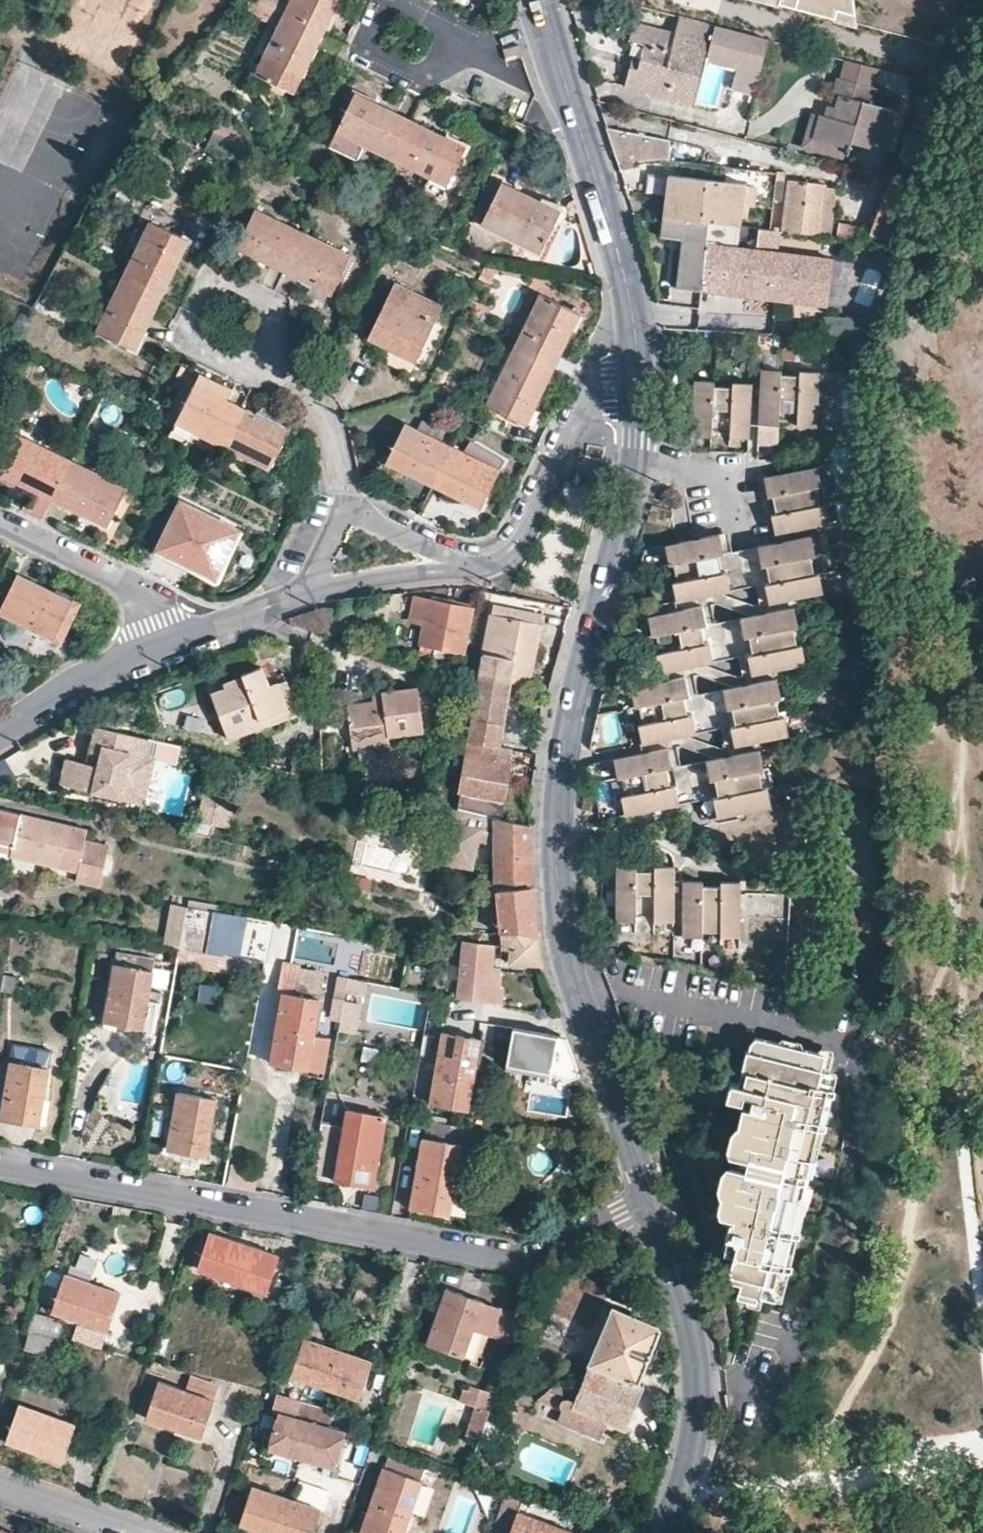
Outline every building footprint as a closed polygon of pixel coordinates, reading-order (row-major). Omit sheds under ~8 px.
[(262,0),(252,0),(248,9),(277,23),(252,76),(291,95),(323,30),(262,0)] [(323,30),(338,0),(288,0),(287,0),(262,0),(323,30)] [(856,25),(853,0),(758,0),(856,25)] [(752,95),(766,38),(677,15),(673,32),(632,22),(629,39),(642,43),(639,57),(632,56),(624,85),(695,103),(705,61),(737,68),(732,90),(752,95)] [(521,55),(518,45),(503,49),(505,58),(521,55)] [(891,150),(901,110),(875,103),(879,88),(838,77),(834,93),(837,94),(834,106),(827,104),(824,115),(819,114),(814,133),(814,134),(815,135),(845,143),(852,145),(854,141),(891,150)] [(335,133),(390,159),(408,119),(354,93),(335,133)] [(841,158),(845,143),(815,135),(814,134),(814,133),(819,114),(808,112),(799,146),(841,158)] [(408,119),(390,159),(444,186),(464,146),(408,119)] [(606,126),(617,161),(667,156),(667,138),(606,126)] [(363,146),(335,133),(328,147),(357,160),(357,159),(362,150),(363,146)] [(771,185),(773,171),(773,170),(773,169),(772,169),(748,167),(746,182),(756,183),(771,185)] [(668,215),(739,224),(742,204),(744,182),(673,173),(668,215)] [(920,183),(914,181),(891,175),(870,233),(898,241),(920,183)] [(779,228),(817,233),(823,183),(784,178),(779,228)] [(538,254),(559,211),(501,182),(480,224),(538,254)] [(742,204),(753,205),(756,183),(746,182),(744,182),(742,204)] [(284,271),(303,233),(255,210),(236,247),(284,271)] [(742,244),(744,224),(739,224),(668,215),(663,215),(661,234),(682,237),(678,286),(825,303),(832,255),(742,244)] [(150,222),(122,276),(162,295),(188,241),(150,222)] [(350,256),(303,233),(284,271),(332,295),(350,256)] [(162,295),(122,276),(96,331),(135,350),(162,295)] [(442,304),(395,281),(368,338),(415,361),(442,304)] [(517,352),(553,369),(579,313),(544,296),(517,352)] [(525,428),(553,369),(517,352),(489,411),(525,428)] [(815,426),(817,374),(817,373),(815,372),(798,371),(797,376),(782,375),(782,370),(762,368),(759,423),(778,424),(779,424),(779,420),(781,419),(796,420),(796,425),(815,426)] [(231,389),(199,374),(193,385),(225,401),(231,389)] [(749,437),(751,384),(750,383),(732,382),(731,387),(714,386),(714,381),(695,380),(692,434),(710,436),(711,430),(712,429),(730,430),(729,437),(747,438),(749,437)] [(175,423),(222,446),(241,408),(225,401),(193,385),(175,423)] [(120,424),(125,409),(107,404),(102,419),(120,424)] [(241,408),(222,446),(270,470),(289,431),(241,408)] [(434,486),(454,446),(406,423),(388,463),(434,486)] [(51,500),(71,461),(15,433),(0,465),(0,476),(51,500)] [(471,455),(454,446),(434,486),(479,509),(499,468),(492,465),(496,457),(475,447),(471,455)] [(71,461),(51,500),(107,529),(126,489),(71,461)] [(821,502),(818,485),(823,484),(819,466),(818,465),(764,475),(768,493),(772,493),(775,508),(775,510),(771,511),(775,531),(828,522),(829,519),(826,501),(821,502)] [(214,579),(233,542),(175,512),(156,550),(214,579)] [(722,569),(719,552),(723,551),(720,534),(717,532),(665,542),(669,561),(674,560),(677,577),(672,578),(676,597),(730,588),(727,569),(725,568),(722,569)] [(769,602),(823,593),(823,592),(824,590),(820,570),(814,571),(811,554),(816,552),(812,534),(758,544),(761,563),(766,563),(770,580),(765,581),(769,602)] [(68,605),(52,597),(55,591),(16,573),(0,607),(0,613),(52,639),(68,605)] [(52,597),(68,605),(71,599),(55,591),(52,597)] [(507,596),(496,594),(479,675),(509,682),(527,685),(543,610),(526,606),(527,599),(507,596)] [(471,610),(413,596),(408,622),(425,625),(423,636),(419,653),(446,659),(449,649),(462,651),(471,610)] [(704,641),(701,625),(706,623),(702,602),(648,613),(651,633),(657,632),(661,649),(655,651),(658,670),(711,659),(712,656),(709,640),(704,641)] [(76,608),(68,605),(52,639),(59,642),(76,608)] [(796,644),(793,628),(798,626),(795,609),(794,607),(740,617),(743,635),(748,635),(751,653),(747,654),(750,672),(752,673),(803,662),(804,659),(801,643),(796,644)] [(402,649),(419,653),(423,636),(406,632),(402,649)] [(287,706),(273,674),(265,678),(259,666),(239,674),(240,678),(223,685),(224,689),(210,695),(228,739),(251,730),(248,722),(287,706)] [(280,671),(273,674),(287,706),(248,722),(251,730),(297,711),(280,671)] [(687,711),(685,696),(688,695),(689,693),(685,674),(631,685),(635,705),(639,705),(641,707),(643,721),(638,723),(642,742),(695,732),(695,730),(692,711),(688,712),(687,711)] [(499,746),(509,682),(479,675),(469,740),(499,746)] [(782,696),(779,679),(779,678),(776,677),(723,688),(727,707),(733,706),(736,723),(731,724),(735,745),(789,733),(786,714),(780,715),(777,697),(782,696)] [(382,702),(371,703),(347,706),(352,750),(388,745),(387,738),(421,733),(420,725),(416,692),(416,689),(382,693),(382,702)] [(440,723),(436,689),(416,692),(420,725),(440,723)] [(371,694),(371,703),(382,702),(382,693),(371,694)] [(617,714),(601,716),(603,741),(619,740),(617,714)] [(150,739),(95,727),(89,751),(101,754),(98,765),(87,762),(66,758),(60,786),(145,806),(149,783),(147,778),(142,775),(150,739)] [(499,746),(469,740),(460,804),(465,805),(467,796),(502,802),(505,785),(525,789),(526,784),(534,786),(535,770),(508,765),(497,762),(499,746)] [(678,801),(675,786),(674,785),(670,784),(666,768),(666,767),(670,766),(671,765),(667,747),(613,758),(616,777),(622,775),(625,793),(620,794),(624,813),(676,804),(678,801)] [(715,796),(718,816),(771,806),(768,787),(762,788),(759,770),(764,769),(761,750),(707,760),(710,779),(716,778),(719,796),(715,796)] [(101,754),(89,751),(87,762),(98,765),(101,754)] [(217,825),(224,792),(209,788),(201,821),(217,825)] [(504,803),(502,802),(467,796),(465,805),(460,804),(459,810),(501,820),(504,803)] [(459,810),(448,808),(445,822),(444,822),(436,858),(472,866),(478,839),(497,844),(497,864),(497,873),(497,890),(533,888),(532,871),(532,852),(531,833),(531,826),(501,820),(459,810)] [(86,829),(0,811),(0,846),(12,848),(10,855),(10,856),(37,863),(38,860),(78,869),(86,829)] [(10,855),(12,848),(0,846),(0,853),(10,855)] [(672,921),(674,866),(654,865),(654,870),(637,869),(637,866),(636,864),(617,864),(616,873),(615,875),(616,876),(614,917),(616,919),(634,920),(634,915),(636,914),(652,915),(652,919),(653,920),(672,921)] [(740,894),(740,885),(740,884),(739,883),(738,883),(720,882),(720,887),(703,886),(702,882),(683,881),(681,936),(699,937),(700,937),(700,936),(701,931),(718,932),(718,937),(738,938),(740,894)] [(533,888),(497,890),(501,933),(508,933),(512,933),(516,933),(519,933),(523,934),(538,937),(535,907),(533,888)] [(217,912),(188,906),(184,925),(214,930),(217,912)] [(221,914),(213,949),(265,960),(267,951),(287,956),(293,930),(221,914)] [(214,930),(184,925),(180,947),(209,953),(214,930)] [(501,933),(501,946),(502,951),(511,950),(512,963),(526,964),(543,965),(538,937),(523,934),(519,933),(516,933),(512,933),(508,933),(501,933)] [(440,950),(447,941),(442,937),(435,947),(440,950)] [(462,959),(458,997),(486,1002),(490,970),(492,945),(464,941),(463,951),(462,959)] [(141,1029),(153,971),(115,965),(105,1022),(141,1029)] [(324,974),(288,968),(283,994),(320,1000),(324,974)] [(427,969),(425,977),(434,971),(427,969)] [(490,970),(486,1002),(498,1003),(501,972),(490,970)] [(329,1024),(358,1029),(366,983),(337,978),(329,1024)] [(320,1000),(283,994),(271,1063),(307,1070),(308,1068),(325,1071),(331,1037),(314,1034),(320,1000)] [(559,1035),(512,1028),(505,1061),(572,1070),(559,1035)] [(469,1109),(480,1040),(442,1033),(433,1084),(422,1082),(419,1100),(469,1109)] [(729,1228),(725,1227),(720,1252),(730,1255),(727,1272),(729,1273),(728,1282),(738,1284),(735,1299),(754,1303),(758,1289),(773,1292),(823,1089),(823,1088),(822,1088),(816,1086),(823,1054),(750,1036),(747,1050),(744,1050),(736,1083),(728,1082),(724,1097),(740,1102),(742,1094),(750,1096),(748,1108),(751,1108),(748,1126),(748,1127),(747,1127),(746,1128),(745,1128),(740,1126),(736,1142),(742,1143),(733,1181),(727,1180),(723,1194),(718,1193),(713,1214),(721,1216),(731,1218),(729,1228)] [(49,1070),(11,1063),(0,1119),(0,1120),(39,1126),(49,1070)] [(206,1157),(216,1099),(178,1092),(167,1149),(206,1157)] [(742,1094),(740,1102),(740,1106),(748,1108),(750,1096),(742,1094)] [(345,1127),(322,1122),(313,1174),(335,1179),(372,1187),(385,1117),(348,1109),(345,1127)] [(476,1129),(427,1120),(423,1138),(462,1145),(475,1148),(475,1145),(476,1129)] [(448,1215),(462,1145),(423,1138),(410,1207),(448,1215)] [(719,1225),(725,1227),(729,1228),(731,1218),(721,1216),(719,1225)] [(280,1255),(210,1232),(198,1268),(267,1292),(280,1255)] [(119,1294),(64,1274),(52,1310),(107,1329),(119,1294)] [(513,1342),(522,1316),(445,1288),(426,1342),(464,1356),(473,1327),(488,1333),(513,1342)] [(660,1326),(613,1305),(580,1387),(567,1382),(559,1401),(571,1406),(570,1412),(623,1434),(628,1433),(632,1432),(635,1430),(628,1425),(644,1384),(637,1381),(660,1326)] [(54,1357),(59,1321),(33,1317),(27,1353),(54,1357)] [(478,1361),(488,1333),(473,1327),(464,1356),(478,1361)] [(371,1361),(305,1338),(292,1374),(358,1397),(371,1361)] [(221,1384),(192,1375),(186,1390),(215,1400),(221,1384)] [(186,1390),(159,1381),(148,1418),(204,1437),(217,1401),(215,1400),(186,1390)] [(491,1392),(472,1386),(465,1405),(476,1409),(484,1412),(491,1392)] [(335,1410),(301,1401),(296,1417),(280,1413),(270,1449),(338,1468),(348,1431),(331,1426),(335,1410)] [(20,1403),(8,1440),(64,1461),(77,1423),(20,1403)] [(488,1414),(484,1412),(476,1409),(467,1435),(480,1439),(488,1414)] [(380,1451),(372,1448),(368,1460),(376,1463),(380,1451)] [(425,1463),(391,1451),(385,1467),(419,1479),(425,1463)] [(383,1466),(360,1532),(403,1532),(422,1480),(419,1479),(385,1467),(383,1466)] [(253,1486),(241,1523),(270,1532),(314,1532),(322,1510),(253,1486)] [(506,1491),(491,1532),(572,1532),(573,1531),(519,1511),(524,1497),(506,1491)]
